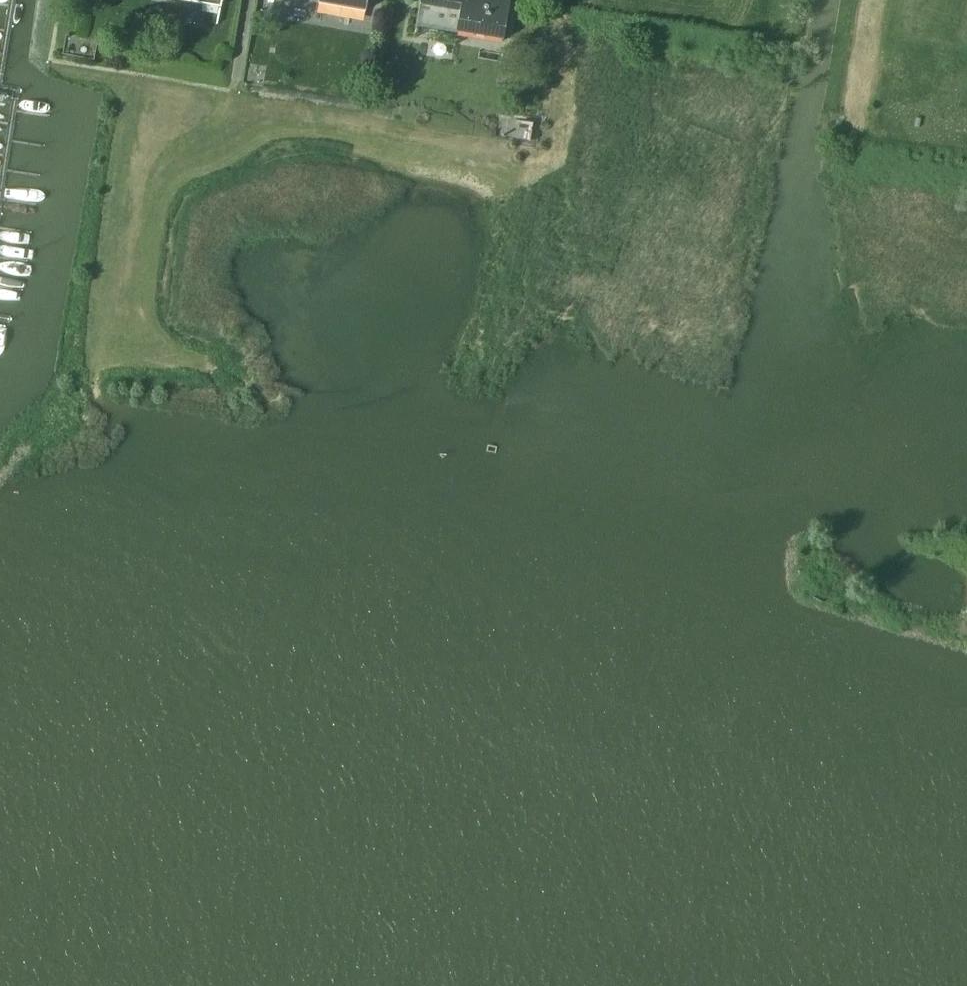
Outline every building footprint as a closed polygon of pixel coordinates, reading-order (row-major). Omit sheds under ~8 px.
[(220,0),(172,0),(219,8),(220,0)] [(367,0),(318,0),(318,4),(366,12),(367,0)] [(430,28),(455,32),(502,40),(509,0),(420,0),(416,26),(430,28)]
